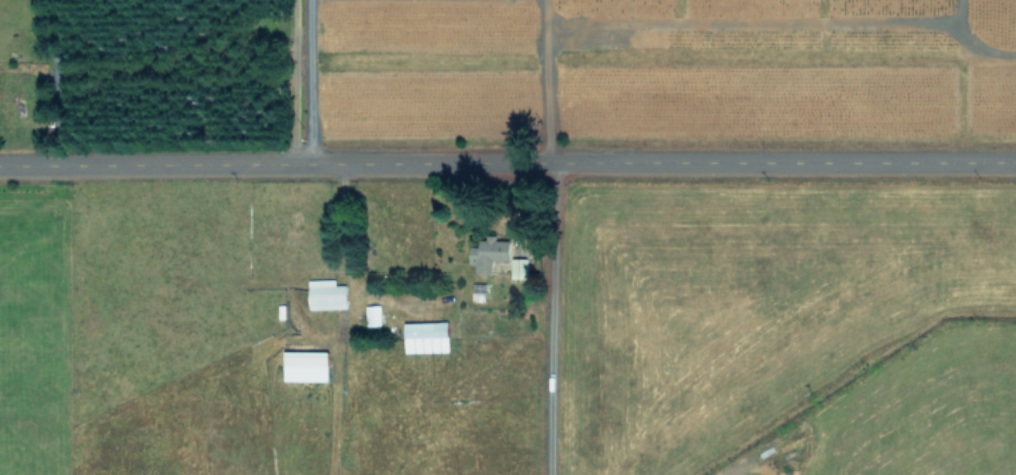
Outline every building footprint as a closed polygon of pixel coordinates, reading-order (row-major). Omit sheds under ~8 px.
[(510,240),(496,240),(496,238),(479,238),(479,246),(470,246),(469,262),(476,263),(476,272),(492,273),(493,261),(510,261),(510,240)] [(511,278),(526,278),(527,258),(512,258),(511,278)] [(334,279),(308,280),(309,309),(346,308),(345,284),(335,285),(334,279)] [(380,325),(380,305),(365,305),(365,325),(380,325)] [(403,323),(404,352),(448,351),(447,322),(403,323)] [(327,351),(283,351),(283,380),(327,381),(327,351)]
